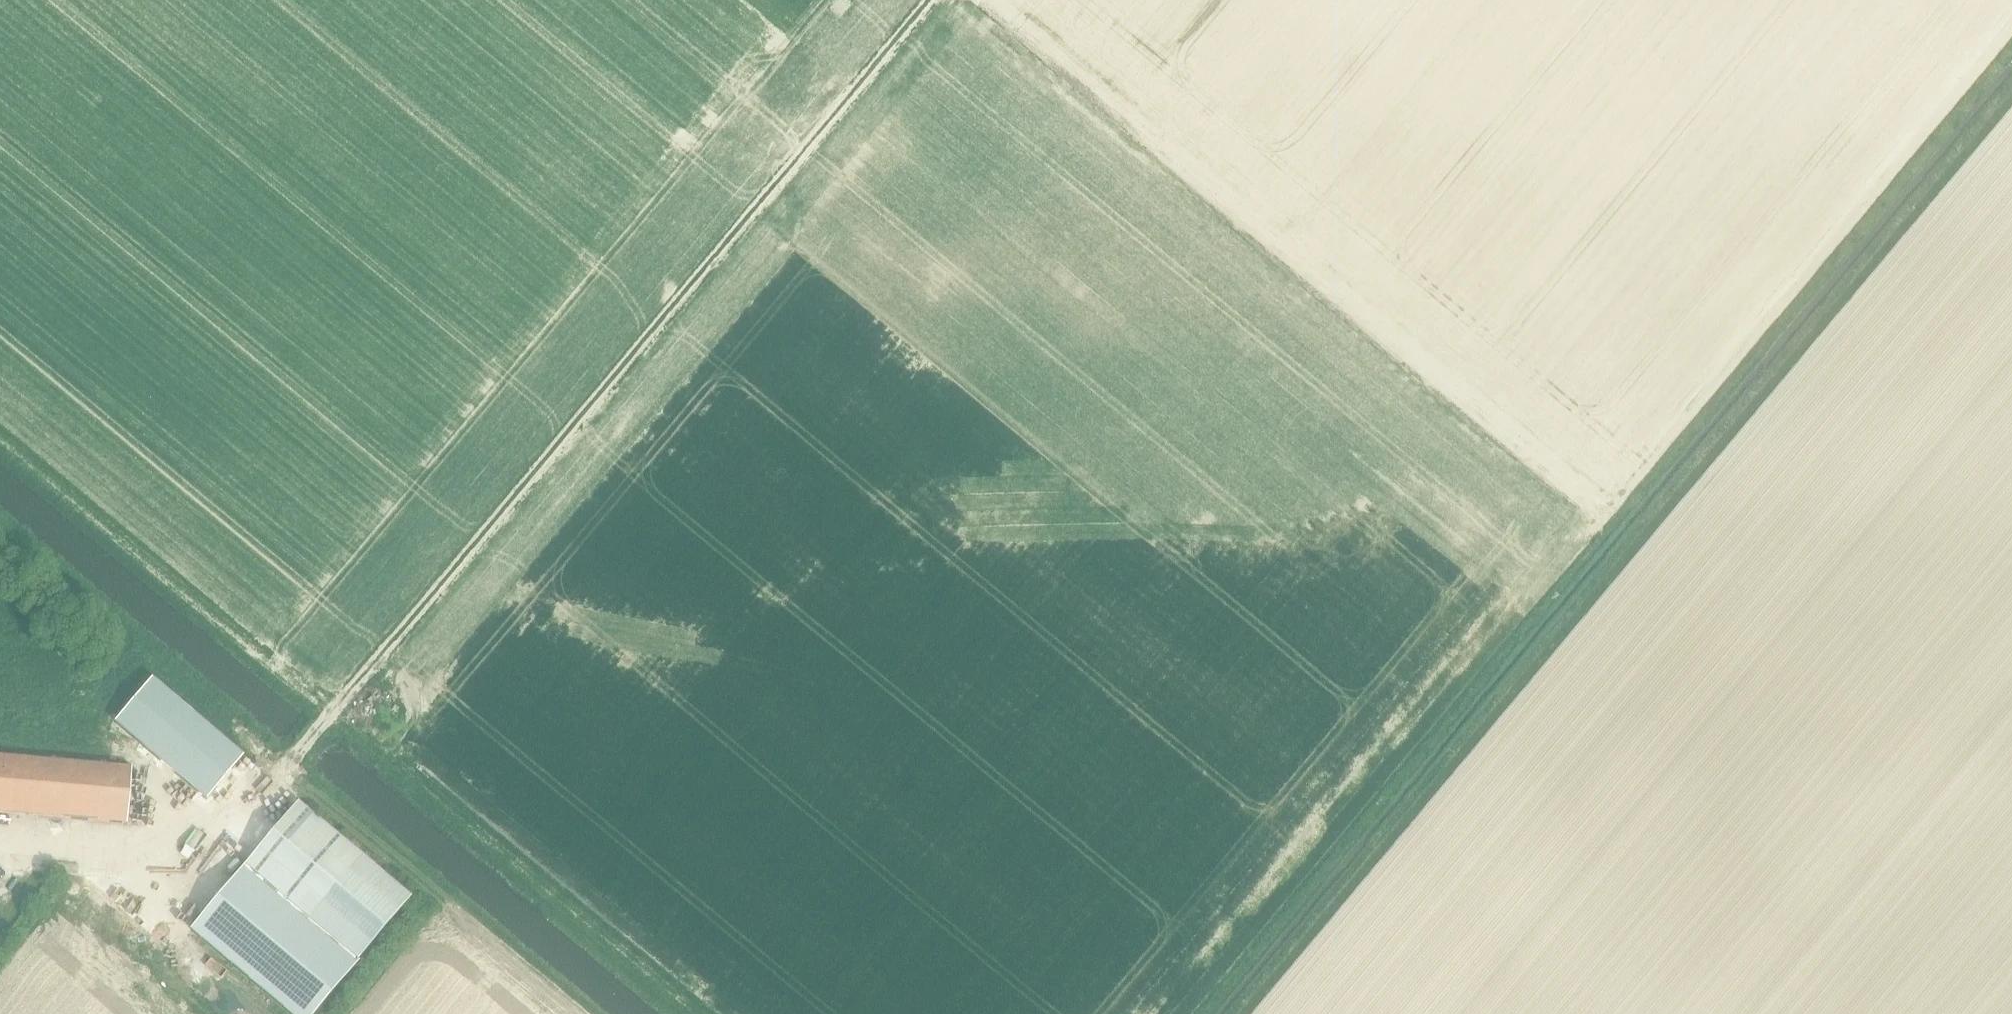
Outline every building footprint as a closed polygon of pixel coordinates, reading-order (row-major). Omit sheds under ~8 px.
[(150,678),(113,722),(206,800),(243,756),(150,678)] [(126,823),(130,767),(0,756),(0,813),(126,823)] [(298,804),(245,867),(354,958),(407,896),(298,804)] [(178,894),(184,887),(150,860),(136,879),(145,887),(153,877),(160,882),(150,893),(193,928),(204,915),(178,894)] [(191,931),(289,1013),(307,1013),(353,960),(244,868),(191,931)] [(134,918),(149,900),(141,894),(126,911),(134,918)] [(67,928),(74,935),(98,911),(91,903),(67,928)] [(144,948),(137,956),(151,969),(159,961),(144,948)]
